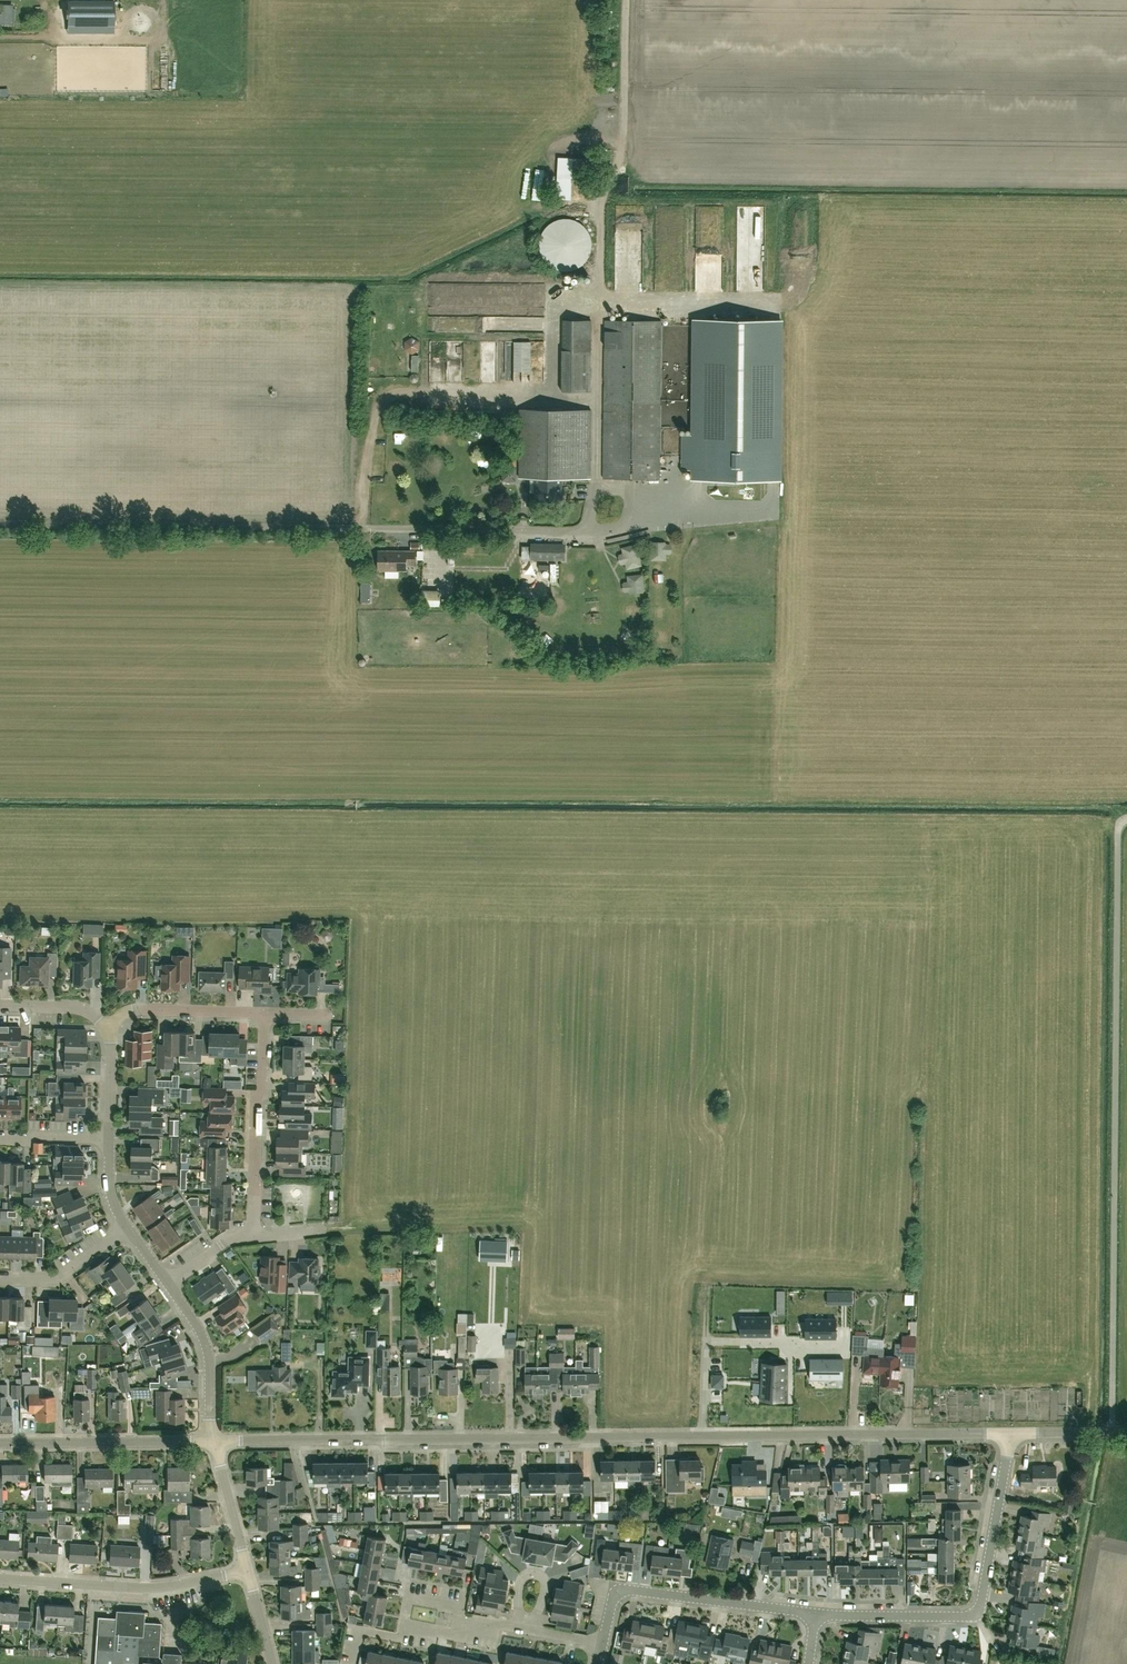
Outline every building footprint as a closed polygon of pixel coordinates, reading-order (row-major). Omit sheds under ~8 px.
[(114,26),(114,1),(68,1),(68,26),(114,26)] [(572,174),(571,189),(594,190),(594,175),(572,174)] [(541,250),(543,256),(547,261),(552,265),(557,268),(563,269),(569,269),(575,268),(581,265),(585,260),(588,255),(590,249),(591,243),(590,237),(587,231),(583,226),(578,222),(572,220),(566,219),(559,220),(553,222),(548,226),(544,231),(541,237),(540,244),(541,250)] [(783,320),(692,319),(691,435),(682,435),(681,469),(691,469),(691,479),(781,480),(783,320)] [(590,391),(591,351),(592,320),(562,320),(562,350),(561,391),(590,391)] [(604,478),(660,479),(661,320),(605,320),(604,478)] [(535,381),(535,341),(518,341),(518,381),(535,381)] [(415,356),(414,375),(423,376),(424,356),(415,356)] [(414,407),(416,401),(408,399),(406,405),(414,407)] [(591,409),(520,408),(519,477),(534,477),(534,501),(562,501),(562,478),(591,478),(591,477),(590,477),(591,409)] [(398,433),(402,446),(410,443),(406,430),(398,433)] [(473,430),(471,442),(477,443),(479,432),(473,430)] [(484,469),(498,463),(495,456),(482,462),(484,469)] [(516,478),(516,459),(507,458),(507,478),(516,478)] [(522,559),(565,560),(566,543),(531,542),(531,546),(522,546),(522,559)] [(642,556),(642,544),(632,544),(632,555),(642,556)] [(653,560),(660,559),(658,547),(651,548),(653,560)] [(415,551),(385,551),(385,554),(379,554),(378,570),(406,571),(407,566),(415,566),(415,551)] [(591,564),(591,556),(578,556),(577,563),(591,564)] [(559,576),(559,562),(552,562),(552,563),(544,563),(544,576),(559,576)] [(679,573),(680,586),(691,586),(690,572),(679,573)] [(662,584),(662,573),(653,573),(653,584),(662,584)] [(366,584),(366,601),(375,601),(374,584),(366,584)] [(421,599),(440,600),(441,590),(422,590),(421,599)] [(553,606),(561,610),(566,599),(558,595),(553,606)] [(654,617),(666,616),(665,605),(652,607),(654,617)] [(527,648),(523,653),(531,658),(534,652),(527,648)] [(107,936),(106,924),(87,925),(87,937),(107,936)] [(116,924),(116,932),(128,932),(128,924),(116,924)] [(0,947),(0,986),(1,986),(1,977),(10,977),(11,947),(0,947)] [(119,987),(137,987),(137,977),(145,977),(146,951),(130,950),(129,960),(119,959),(119,987)] [(30,967),(21,966),(21,984),(47,984),(48,969),(56,969),(57,952),(47,952),(47,958),(31,957),(30,967)] [(75,961),(74,985),(76,985),(77,987),(82,987),(83,985),(91,986),(91,969),(99,969),(100,953),(84,952),(84,961),(75,961)] [(164,964),(163,966),(156,966),(156,978),(163,978),(163,989),(165,989),(167,991),(171,991),(172,989),(179,989),(180,981),(189,981),(190,956),(174,955),(174,965),(164,964)] [(200,972),(200,990),(226,991),(226,977),(234,977),(234,961),(226,961),(225,972),(200,972)] [(270,967),(241,966),(240,988),(256,988),(256,991),(265,992),(264,994),(272,994),(272,980),(269,979),(270,967)] [(300,968),(300,972),(287,972),(287,992),(300,992),(300,993),(317,993),(318,979),(320,979),(320,969),(300,968)] [(340,984),(326,984),(325,992),(340,992),(340,984)] [(7,1049),(8,1027),(0,1026),(0,1049),(7,1049)] [(8,1027),(7,1049),(14,1050),(14,1056),(28,1056),(28,1039),(20,1039),(20,1027),(8,1027)] [(34,1028),(34,1037),(38,1037),(38,1033),(42,1033),(43,1028),(34,1028)] [(64,1051),(86,1051),(86,1030),(57,1029),(57,1040),(65,1040),(64,1051)] [(127,1040),(127,1065),(141,1065),(141,1057),(151,1057),(152,1031),(136,1031),(136,1040),(127,1040)] [(180,1053),(181,1032),(166,1032),(166,1044),(158,1043),(158,1067),(171,1067),(172,1061),(174,1061),(174,1053),(180,1053)] [(180,1053),(180,1061),(202,1062),(203,1054),(203,1038),(195,1038),(196,1032),(181,1032),(180,1053)] [(211,1039),(203,1038),(203,1054),(225,1055),(225,1033),(211,1033),(211,1039)] [(240,1034),(225,1033),(225,1055),(231,1055),(231,1064),(247,1064),(247,1048),(240,1048),(240,1034)] [(285,1058),(305,1059),(305,1052),(313,1052),(314,1036),(300,1035),(300,1045),(285,1045),(285,1058)] [(86,1051),(64,1051),(64,1061),(57,1061),(56,1072),(85,1073),(86,1051)] [(305,1059),(285,1058),(284,1072),(299,1072),(299,1079),(312,1079),(313,1066),(305,1066),(305,1059)] [(60,1089),(60,1096),(56,1096),(85,1097),(85,1082),(72,1082),(72,1074),(57,1074),(56,1089),(60,1089)] [(161,1086),(183,1085),(182,1075),(160,1076),(161,1086)] [(206,1077),(203,1085),(211,1087),(213,1079),(206,1077)] [(281,1105),(305,1105),(305,1097),(315,1097),(315,1083),(290,1083),(290,1090),(284,1090),(284,1093),(282,1094),(282,1098),(284,1099),(284,1104),(281,1104),(281,1105)] [(8,1087),(8,1096),(7,1117),(20,1117),(21,1096),(14,1096),(14,1087),(8,1087)] [(192,1088),(182,1087),(181,1102),(192,1102),(192,1088)] [(131,1096),(131,1110),(152,1111),(153,1104),(158,1104),(158,1102),(164,1102),(165,1089),(139,1088),(139,1096),(131,1096)] [(210,1112),(234,1113),(235,1096),(227,1096),(227,1088),(205,1088),(205,1096),(212,1096),(212,1112),(210,1112)] [(85,1097),(56,1096),(56,1103),(56,1118),(77,1119),(77,1111),(84,1111),(85,1097)] [(305,1105),(281,1105),(281,1111),(279,1112),(279,1116),(281,1117),(281,1119),(287,1119),(287,1127),(312,1128),(312,1114),(305,1114),(305,1105)] [(152,1111),(131,1110),(131,1125),(140,1125),(140,1133),(163,1133),(164,1120),(157,1119),(157,1117),(152,1117),(152,1111)] [(234,1113),(210,1112),(209,1127),(208,1128),(201,1128),(201,1137),(204,1137),(221,1137),(226,1138),(226,1130),(232,1130),(232,1113),(234,1113)] [(170,1119),(170,1135),(179,1135),(179,1120),(170,1119)] [(278,1137),(278,1151),(299,1152),(299,1145),(309,1145),(309,1130),(282,1129),(282,1137),(278,1137)] [(204,1137),(201,1137),(197,1137),(197,1143),(204,1143),(204,1148),(206,1151),(208,1151),(208,1157),(227,1158),(228,1145),(221,1145),(221,1137),(204,1137)] [(132,1159),(152,1160),(153,1154),(155,1154),(160,1151),(160,1138),(147,1138),(147,1147),(133,1146),(132,1159)] [(47,1153),(47,1143),(38,1143),(38,1153),(47,1153)] [(69,1152),(69,1146),(56,1145),(56,1155),(54,1155),(54,1165),(83,1165),(83,1153),(69,1152)] [(299,1152),(278,1151),(278,1166),(281,1166),(281,1175),(306,1175),(306,1166),(302,1166),(303,1152),(299,1152)] [(208,1157),(208,1169),(227,1170),(227,1158),(208,1157)] [(152,1160),(132,1159),(132,1172),(141,1172),(141,1179),(159,1180),(159,1169),(154,1165),(152,1165),(152,1160)] [(10,1162),(0,1161),(0,1188),(4,1183),(4,1181),(9,1181),(9,1183),(10,1183),(10,1162)] [(19,1190),(31,1190),(31,1168),(23,1168),(23,1163),(11,1163),(11,1162),(10,1162),(10,1183),(9,1183),(9,1190),(19,1190)] [(83,1165),(54,1165),(53,1174),(55,1174),(55,1184),(74,1185),(74,1178),(82,1178),(83,1165)] [(227,1170),(208,1169),(208,1181),(233,1182),(227,1181),(227,1170)] [(233,1182),(208,1181),(204,1181),(204,1187),(212,1187),(212,1193),(233,1194),(233,1182)] [(172,1185),(163,1187),(164,1196),(173,1194),(172,1185)] [(142,1219),(160,1206),(155,1199),(162,1193),(160,1190),(152,1195),(134,1208),(142,1219)] [(68,1217),(87,1209),(82,1196),(73,1199),(70,1191),(52,1198),(59,1213),(65,1211),(68,1217)] [(233,1194),(212,1193),(211,1205),(232,1206),(233,1194)] [(232,1206),(211,1205),(211,1227),(227,1227),(227,1220),(230,1218),(232,1218),(232,1206)] [(165,1213),(160,1206),(142,1219),(149,1229),(167,1217),(168,1217),(167,1216),(175,1211),(173,1208),(165,1213)] [(87,1209),(68,1217),(70,1223),(61,1226),(68,1242),(76,1239),(77,1241),(81,1239),(81,1237),(82,1236),(79,1227),(93,1222),(87,1209)] [(173,1227),(167,1217),(149,1229),(155,1238),(152,1240),(153,1242),(173,1227)] [(195,1218),(190,1221),(198,1235),(203,1232),(195,1218)] [(180,1237),(173,1227),(153,1242),(154,1243),(157,1240),(163,1249),(180,1237)] [(23,1236),(23,1257),(35,1258),(36,1252),(43,1252),(44,1239),(43,1237),(40,1237),(40,1231),(34,1231),(33,1237),(23,1236)] [(0,1236),(0,1257),(11,1257),(11,1236),(0,1236)] [(23,1236),(11,1236),(11,1257),(23,1257),(23,1236)] [(428,1237),(427,1244),(436,1246),(437,1239),(428,1237)] [(507,1260),(507,1242),(481,1241),(480,1259),(507,1260)] [(110,1282),(127,1271),(119,1260),(115,1263),(110,1256),(88,1271),(93,1280),(103,1272),(110,1282)] [(279,1257),(263,1256),(261,1280),(278,1281),(278,1290),(286,1290),(287,1264),(279,1263),(279,1257)] [(291,1262),(291,1277),(300,1277),(299,1282),(318,1283),(318,1276),(321,1274),(321,1268),(319,1266),(319,1259),(300,1258),(300,1262),(291,1262)] [(406,1269),(385,1268),(384,1280),(406,1280),(406,1269)] [(127,1271),(110,1282),(118,1293),(110,1298),(115,1306),(128,1297),(122,1289),(134,1281),(127,1271)] [(215,1271),(194,1286),(206,1303),(226,1288),(229,1293),(237,1288),(228,1274),(221,1279),(215,1271)] [(390,1311),(390,1293),(380,1293),(380,1310),(390,1311)] [(836,1293),(836,1304),(852,1304),(852,1293),(836,1293)] [(224,1314),(217,1318),(227,1332),(245,1320),(240,1312),(246,1308),(237,1295),(219,1307),(224,1314)] [(9,1297),(0,1297),(0,1318),(9,1318),(9,1297)] [(24,1298),(9,1297),(9,1318),(18,1318),(18,1325),(32,1326),(32,1306),(23,1306),(24,1298)] [(62,1319),(62,1299),(49,1298),(49,1308),(48,1308),(45,1310),(38,1310),(37,1326),(62,1327),(62,1319)] [(137,1320),(154,1309),(146,1298),(135,1306),(131,1301),(116,1311),(120,1317),(130,1310),(137,1320)] [(62,1299),(62,1319),(70,1319),(70,1329),(84,1329),(84,1314),(76,1314),(77,1299),(62,1299)] [(134,1329),(135,1330),(131,1333),(140,1345),(162,1329),(157,1322),(161,1319),(154,1309),(137,1320),(137,1321),(133,1323),(136,1328),(134,1329)] [(461,1321),(470,1321),(470,1312),(461,1312),(461,1321)] [(271,1317),(255,1328),(252,1330),(261,1343),(280,1330),(271,1317)] [(771,1335),(771,1317),(741,1317),(740,1317),(740,1318),(741,1318),(741,1335),(771,1335)] [(806,1337),(836,1337),(836,1319),(824,1319),(823,1319),(816,1319),(815,1319),(806,1319),(805,1319),(805,1320),(805,1324),(805,1325),(805,1331),(805,1332),(805,1337),(806,1338),(806,1337)] [(466,1346),(467,1323),(467,1322),(457,1322),(457,1335),(459,1335),(458,1357),(457,1357),(457,1368),(466,1369),(466,1346)] [(367,1346),(376,1347),(377,1331),(367,1331),(367,1346)] [(468,1351),(476,1351),(476,1335),(468,1335),(468,1351)] [(862,1354),(865,1355),(863,1373),(881,1374),(880,1385),(898,1387),(900,1357),(883,1356),(883,1348),(867,1347),(868,1336),(853,1335),(852,1346),(862,1347),(862,1354)] [(915,1353),(916,1336),(902,1335),(901,1352),(915,1353)] [(19,1345),(19,1336),(8,1336),(8,1345),(19,1345)] [(171,1345),(169,1338),(146,1345),(152,1365),(181,1355),(178,1343),(171,1345)] [(565,1366),(564,1352),(564,1340),(557,1340),(557,1352),(557,1376),(564,1376),(564,1392),(571,1392),(571,1396),(576,1396),(576,1373),(576,1366),(565,1366)] [(191,1369),(200,1367),(193,1341),(184,1343),(191,1369)] [(283,1342),(283,1355),(283,1360),(292,1360),(292,1342),(283,1342)] [(405,1346),(404,1357),(417,1357),(417,1346),(417,1343),(405,1343),(405,1346)] [(58,1356),(59,1346),(32,1345),(32,1355),(58,1356)] [(390,1347),(378,1347),(378,1383),(385,1383),(385,1393),(400,1393),(399,1366),(389,1366),(389,1362),(390,1362),(390,1347)] [(516,1364),(526,1364),(526,1348),(516,1348),(516,1364)] [(549,1367),(538,1367),(538,1396),(543,1396),(543,1392),(550,1392),(550,1376),(557,1376),(557,1352),(549,1352),(549,1367)] [(136,1366),(145,1364),(142,1353),(134,1355),(136,1366)] [(152,1365),(162,1362),(164,1366),(162,1369),(159,1370),(161,1374),(159,1374),(159,1382),(149,1382),(149,1388),(177,1388),(177,1377),(179,1376),(178,1370),(185,1367),(181,1355),(152,1365)] [(334,1377),(333,1394),(344,1395),(344,1390),(357,1390),(357,1384),(369,1384),(369,1357),(357,1357),(357,1371),(335,1371),(335,1378),(334,1377)] [(412,1366),(412,1393),(414,1393),(414,1394),(415,1395),(420,1395),(421,1394),(421,1393),(428,1393),(427,1375),(432,1375),(432,1373),(432,1360),(432,1358),(425,1358),(425,1366),(412,1366)] [(842,1378),(843,1359),(810,1359),(810,1378),(830,1378),(830,1379),(831,1379),(831,1378),(842,1378)] [(447,1362),(447,1368),(440,1368),(440,1393),(457,1393),(457,1368),(454,1368),(454,1362),(447,1362)] [(761,1381),(785,1382),(786,1364),(762,1362),(761,1381)] [(274,1370),(275,1389),(291,1389),(292,1370),(286,1370),(286,1364),(274,1364),(274,1370)] [(483,1392),(499,1392),(499,1367),(489,1367),(489,1364),(477,1364),(477,1381),(483,1381),(483,1392)] [(583,1366),(576,1366),(576,1373),(576,1396),(582,1396),(582,1392),(589,1391),(589,1389),(599,1388),(599,1374),(589,1374),(588,1366),(583,1366)] [(538,1367),(531,1367),(525,1367),(525,1392),(533,1392),(533,1396),(538,1396),(538,1367)] [(46,1388),(68,1387),(67,1369),(46,1370),(46,1388)] [(86,1369),(86,1387),(97,1387),(96,1369),(86,1369)] [(111,1378),(117,1376),(121,1392),(130,1390),(126,1370),(117,1372),(116,1370),(111,1371),(111,1378)] [(275,1389),(274,1370),(257,1370),(257,1388),(262,1388),(262,1394),(275,1394),(275,1389)] [(22,1371),(22,1385),(24,1385),(24,1408),(28,1408),(28,1412),(36,1412),(36,1419),(55,1419),(55,1396),(39,1396),(39,1384),(30,1384),(30,1371),(22,1371)] [(785,1382),(761,1381),(760,1400),(784,1401),(785,1382)] [(0,1384),(0,1420),(11,1420),(11,1406),(6,1406),(6,1396),(7,1396),(7,1384),(0,1384)] [(22,1386),(21,1386),(21,1384),(11,1384),(11,1398),(21,1398),(21,1396),(22,1386)] [(74,1384),(74,1391),(74,1398),(74,1419),(89,1419),(89,1398),(85,1398),(85,1391),(84,1391),(84,1384),(74,1384)] [(157,1420),(166,1420),(166,1421),(184,1421),(184,1399),(171,1399),(171,1390),(157,1390),(157,1420)] [(109,1419),(126,1419),(126,1398),(119,1398),(119,1391),(109,1391),(109,1419)] [(745,1415),(744,1398),(736,1399),(737,1415),(745,1415)] [(1017,1406),(1017,1414),(1031,1415),(1031,1407),(1017,1406)] [(680,1461),(681,1467),(666,1467),(666,1492),(685,1492),(685,1483),(681,1483),(681,1477),(691,1477),(691,1481),(704,1481),(704,1468),(700,1468),(700,1461),(698,1461),(698,1459),(696,1457),(689,1457),(688,1459),(688,1461),(680,1461)] [(908,1460),(880,1460),(881,1477),(870,1478),(870,1492),(871,1492),(881,1492),(881,1482),(908,1481),(908,1460)] [(615,1479),(614,1461),(601,1462),(601,1479),(615,1479)] [(628,1461),(614,1461),(615,1479),(628,1479),(628,1461)] [(641,1479),(641,1461),(628,1461),(628,1479),(628,1487),(635,1487),(635,1479),(641,1479)] [(641,1461),(641,1479),(655,1479),(655,1461),(641,1461)] [(747,1486),(766,1486),(766,1471),(756,1471),(756,1462),(746,1462),(746,1465),(732,1465),(732,1490),(733,1490),(733,1483),(747,1483),(747,1486)] [(327,1481),(327,1463),(314,1464),(314,1481),(327,1481)] [(341,1481),(341,1463),(327,1463),(327,1481),(328,1481),(328,1486),(333,1486),(333,1481),(341,1481)] [(354,1463),(341,1463),(341,1481),(354,1481),(354,1463)] [(354,1463),(354,1481),(368,1481),(368,1463),(354,1463)] [(51,1485),(71,1485),(71,1481),(71,1464),(44,1465),(44,1482),(51,1482),(51,1485)] [(847,1490),(847,1468),(844,1468),(844,1466),(842,1465),(840,1464),(838,1464),(836,1465),(834,1466),(834,1468),(831,1468),(832,1490),(847,1490)] [(1,1488),(1,1481),(27,1481),(26,1465),(1,1466),(1,1474),(0,1474),(0,1504),(2,1504),(1,1488)] [(789,1491),(803,1490),(803,1468),(803,1465),(793,1465),(793,1468),(788,1468),(788,1477),(781,1477),(781,1498),(789,1498),(789,1491)] [(948,1465),(948,1481),(970,1481),(970,1465),(948,1465)] [(1036,1485),(1055,1484),(1055,1467),(1043,1467),(1043,1466),(1033,1466),(1033,1474),(1021,1474),(1021,1488),(1036,1488),(1036,1485)] [(862,1467),(847,1468),(847,1490),(862,1490),(862,1467)] [(132,1492),(157,1491),(157,1474),(152,1474),(152,1468),(124,1468),(125,1486),(132,1486),(132,1492)] [(168,1468),(168,1489),(164,1489),(164,1502),(189,1501),(188,1468),(168,1468)] [(274,1477),(267,1477),(267,1468),(248,1468),(248,1484),(274,1484),(274,1477)] [(825,1475),(819,1476),(819,1468),(803,1468),(803,1490),(818,1490),(818,1497),(826,1497),(826,1493),(825,1475)] [(84,1486),(111,1486),(111,1469),(84,1470),(84,1486)] [(498,1498),(498,1473),(485,1474),(485,1492),(485,1498),(498,1498)] [(512,1473),(498,1473),(498,1498),(498,1492),(512,1491),(512,1473)] [(543,1491),(543,1473),(530,1473),(529,1491),(543,1491)] [(556,1473),(543,1473),(543,1491),(556,1491),(556,1473)] [(570,1473),(556,1473),(556,1491),(557,1497),(563,1497),(563,1491),(570,1491),(570,1473)] [(584,1473),(570,1473),(570,1491),(583,1491),(584,1473)] [(400,1492),(399,1474),(386,1474),(386,1492),(400,1492)] [(413,1492),(413,1474),(399,1474),(400,1492),(400,1499),(405,1499),(406,1492),(413,1492)] [(426,1492),(426,1474),(413,1474),(413,1492),(426,1492)] [(440,1474),(426,1474),(426,1492),(440,1492),(440,1474)] [(471,1492),(471,1474),(457,1474),(457,1492),(471,1492)] [(485,1492),(485,1474),(471,1474),(471,1492),(471,1496),(478,1496),(478,1492),(485,1492)] [(279,1479),(279,1491),(295,1491),(294,1479),(279,1479)] [(970,1481),(948,1481),(948,1496),(970,1496),(970,1481)] [(47,1499),(44,1499),(44,1486),(36,1487),(36,1501),(36,1511),(47,1511),(47,1499)] [(305,1496),(303,1487),(296,1489),(299,1498),(305,1496)] [(85,1490),(77,1490),(77,1512),(88,1512),(88,1502),(85,1502),(85,1490)] [(117,1514),(130,1514),(130,1503),(125,1503),(125,1490),(117,1490),(117,1508),(117,1512),(117,1514)] [(279,1497),(278,1497),(278,1503),(285,1503),(285,1501),(295,1501),(295,1491),(279,1491),(279,1497)] [(870,1492),(863,1492),(863,1508),(870,1508),(872,1508),(871,1492),(870,1492)] [(834,1493),(826,1493),(826,1497),(826,1512),(835,1512),(834,1493)] [(259,1498),(259,1513),(278,1513),(278,1503),(278,1497),(259,1498)] [(406,1499),(406,1509),(416,1510),(416,1499),(406,1499)] [(1066,1499),(1064,1511),(1071,1512),(1074,1500),(1066,1499)] [(1012,1509),(1024,1510),(1025,1503),(1013,1502),(1012,1509)] [(190,1519),(180,1519),(170,1519),(171,1534),(195,1534),(195,1525),(208,1525),(208,1506),(190,1506),(190,1519)] [(509,1511),(498,1510),(498,1520),(509,1519),(509,1511)] [(642,1520),(642,1510),(629,1510),(629,1520),(642,1520)] [(941,1524),(960,1524),(960,1510),(945,1510),(945,1518),(941,1518),(941,1524)] [(27,1523),(47,1522),(47,1512),(38,1512),(38,1511),(27,1511),(27,1523)] [(342,1511),(328,1512),(328,1521),(342,1521),(342,1511)] [(367,1511),(354,1511),(354,1520),(362,1520),(367,1520),(367,1511)] [(1019,1532),(1040,1535),(1042,1525),(1047,1526),(1050,1514),(1032,1511),(1031,1517),(1021,1516),(1019,1532)] [(328,1521),(328,1512),(316,1512),(319,1521),(328,1521)] [(65,1513),(58,1513),(56,1538),(63,1539),(65,1513)] [(65,1524),(65,1513),(63,1539),(72,1539),(73,1525),(65,1524)] [(278,1513),(259,1513),(259,1529),(278,1529),(278,1513)] [(849,1513),(838,1513),(839,1521),(850,1521),(849,1513)] [(144,1543),(153,1543),(155,1515),(146,1514),(144,1543)] [(802,1524),(801,1514),(779,1515),(780,1525),(802,1524)] [(293,1536),(308,1535),(308,1523),(293,1524),(293,1536)] [(458,1527),(457,1527),(457,1532),(471,1532),(469,1540),(478,1543),(482,1524),(471,1524),(458,1525),(458,1527)] [(482,1524),(482,1532),(490,1532),(490,1524),(482,1524)] [(588,1524),(589,1533),(598,1533),(597,1524),(588,1524)] [(960,1524),(941,1524),(941,1530),(945,1530),(945,1538),(953,1539),(960,1539),(960,1524)] [(340,1544),(338,1525),(331,1526),(333,1544),(340,1544)] [(428,1528),(414,1528),(407,1528),(407,1536),(415,1536),(415,1532),(428,1532),(428,1528)] [(1001,1528),(996,1541),(1011,1547),(1016,1534),(1001,1528)] [(330,1544),(326,1529),(321,1530),(325,1545),(330,1544)] [(537,1562),(541,1541),(514,1536),(512,1529),(503,1532),(509,1547),(517,1544),(519,1549),(524,1550),(523,1559),(524,1559),(525,1562),(530,1563),(531,1561),(537,1562)] [(1040,1535),(1019,1532),(1016,1547),(1025,1549),(1024,1554),(1023,1554),(1023,1555),(1045,1558),(1042,1558),(1044,1546),(1038,1546),(1040,1535)] [(195,1538),(195,1534),(171,1534),(171,1548),(180,1548),(191,1548),(191,1557),(208,1557),(208,1538),(195,1538)] [(37,1535),(36,1542),(28,1542),(27,1558),(56,1560),(57,1544),(51,1544),(51,1536),(37,1535)] [(308,1535),(293,1536),(293,1540),(289,1540),(289,1542),(289,1548),(294,1547),(294,1545),(309,1545),(308,1535)] [(368,1536),(361,1535),(358,1549),(383,1554),(386,1540),(368,1536)] [(727,1568),(733,1540),(712,1535),(705,1563),(727,1568)] [(945,1538),(935,1538),(935,1544),(935,1545),(939,1545),(939,1553),(953,1553),(953,1539),(945,1538)] [(620,1542),(619,1551),(604,1549),(605,1540),(597,1539),(595,1557),(603,1558),(602,1567),(617,1569),(620,1542)] [(742,1539),(739,1554),(752,1557),(755,1542),(742,1539)] [(18,1542),(0,1540),(0,1557),(17,1559),(18,1542)] [(567,1546),(541,1541),(537,1562),(543,1563),(543,1565),(548,1566),(549,1564),(551,1564),(553,1555),(558,1556),(561,1552),(568,1558),(578,1546),(572,1540),(567,1546)] [(818,1541),(812,1542),(812,1549),(812,1556),(811,1556),(812,1574),(826,1574),(826,1559),(818,1559),(818,1541)] [(289,1548),(289,1542),(271,1542),(271,1558),(289,1558),(289,1548)] [(419,1542),(418,1549),(411,1548),(407,1566),(421,1568),(426,1543),(419,1542)] [(620,1542),(617,1569),(632,1570),(633,1561),(640,1562),(642,1545),(620,1542)] [(778,1542),(778,1551),(761,1551),(761,1573),(769,1573),(769,1575),(783,1575),(783,1542),(778,1542)] [(789,1549),(789,1542),(783,1542),(783,1575),(798,1574),(797,1559),(790,1559),(789,1556),(784,1556),(784,1549),(789,1549)] [(95,1563),(96,1545),(69,1543),(68,1561),(95,1563)] [(426,1543),(421,1568),(435,1571),(438,1553),(425,1551),(426,1543)] [(333,1558),(334,1558),(333,1556),(333,1555),(330,1544),(325,1545),(329,1560),(333,1558)] [(137,1566),(138,1547),(110,1545),(109,1563),(125,1564),(125,1565),(137,1566)] [(854,1582),(854,1545),(849,1545),(849,1561),(835,1561),(835,1578),(840,1578),(840,1582),(854,1582)] [(869,1582),(868,1560),(861,1560),(861,1557),(861,1550),(855,1550),(855,1545),(854,1545),(854,1582),(869,1582)] [(905,1573),(904,1558),(897,1558),(897,1567),(890,1567),(889,1556),(889,1545),(883,1545),(883,1550),(882,1550),(883,1582),(898,1582),(898,1574),(905,1573)] [(668,1548),(655,1546),(647,1546),(645,1563),(652,1563),(651,1573),(666,1575),(668,1557),(667,1557),(668,1548)] [(446,1554),(438,1553),(435,1571),(449,1574),(452,1556),(452,1555),(453,1549),(447,1548),(446,1554)] [(383,1554),(358,1549),(356,1562),(362,1563),(362,1564),(380,1567),(383,1554)] [(452,1555),(452,1556),(449,1574),(463,1576),(466,1558),(467,1551),(453,1549),(452,1555)] [(675,1557),(668,1557),(666,1575),(681,1576),(682,1566),(689,1567),(691,1551),(676,1549),(675,1557)] [(883,1582),(882,1550),(877,1550),(877,1560),(868,1560),(869,1582),(883,1582)] [(953,1553),(939,1553),(939,1561),(934,1561),(934,1567),(953,1567),(953,1553)] [(1014,1560),(1011,1575),(1032,1579),(1034,1569),(1043,1571),(1045,1558),(1023,1555),(1022,1561),(1014,1560)] [(805,1559),(797,1559),(798,1574),(812,1574),(811,1556),(805,1556),(805,1559)] [(289,1558),(271,1558),(271,1573),(290,1573),(297,1573),(297,1565),(290,1565),(289,1558)] [(338,1573),(334,1558),(333,1558),(329,1560),(333,1574),(337,1573),(338,1573)] [(362,1564),(360,1577),(377,1581),(380,1567),(362,1564)] [(953,1581),(953,1567),(934,1567),(934,1573),(938,1573),(938,1581),(953,1581)] [(320,1579),(320,1568),(305,1568),(305,1580),(320,1579)] [(481,1568),(479,1576),(478,1582),(486,1584),(485,1590),(506,1594),(508,1580),(501,1579),(503,1572),(481,1568)] [(337,1573),(333,1574),(336,1589),(341,1588),(341,1589),(346,1590),(346,1589),(343,1588),(345,1580),(343,1580),(344,1574),(338,1573),(337,1573)] [(1032,1579),(1011,1575),(1008,1590),(1017,1592),(1016,1598),(1022,1599),(1045,1603),(1038,1602),(1040,1590),(1030,1588),(1032,1579)] [(377,1581),(360,1577),(357,1591),(368,1593),(374,1594),(377,1581)] [(320,1579),(305,1580),(305,1589),(320,1589),(320,1579)] [(554,1602),(577,1607),(577,1606),(575,1606),(576,1599),(581,1600),(584,1585),(564,1581),(563,1589),(556,1588),(556,1589),(554,1590),(553,1595),(555,1596),(554,1602)] [(306,1601),(301,1601),(300,1586),(282,1587),(282,1602),(306,1601)] [(893,1596),(905,1596),(904,1586),(892,1587),(893,1596)] [(341,1588),(336,1589),(340,1603),(344,1602),(345,1603),(349,1603),(346,1590),(341,1589),(341,1588)] [(506,1594),(485,1590),(483,1597),(478,1596),(476,1611),(495,1614),(497,1607),(503,1608),(506,1594)] [(368,1593),(366,1607),(384,1611),(387,1597),(374,1594),(368,1593)] [(1013,1604),(1010,1620),(1031,1624),(1033,1614),(1042,1615),(1045,1603),(1022,1599),(1021,1606),(1013,1604)] [(306,1601),(282,1602),(282,1618),(311,1617),(311,1608),(306,1608),(306,1601)] [(18,1603),(3,1602),(2,1624),(9,1624),(9,1626),(30,1628),(31,1612),(18,1611),(18,1603)] [(349,1616),(345,1603),(344,1602),(340,1603),(344,1617),(349,1616)] [(577,1607),(554,1602),(553,1608),(550,1609),(549,1614),(551,1616),(551,1617),(558,1618),(556,1626),(576,1630),(577,1621),(575,1620),(577,1607)] [(37,1612),(35,1628),(35,1630),(43,1631),(43,1624),(50,1625),(50,1622),(57,1622),(58,1622),(59,1605),(45,1604),(44,1613),(37,1612)] [(58,1622),(57,1622),(57,1625),(65,1625),(64,1629),(72,1630),(72,1631),(83,1631),(84,1615),(73,1615),(73,1606),(59,1605),(58,1622)] [(384,1611),(366,1607),(363,1621),(381,1625),(384,1611)] [(181,1654),(163,1652),(162,1657),(159,1657),(161,1623),(144,1622),(145,1612),(126,1611),(126,1619),(98,1617),(94,1663),(180,1663),(181,1654)] [(332,1623),(332,1612),(316,1613),(317,1624),(332,1623)] [(630,1634),(624,1632),(621,1647),(631,1649),(631,1645),(642,1647),(642,1649),(643,1649),(644,1644),(649,1623),(633,1620),(630,1634)] [(670,1633),(668,1641),(666,1652),(675,1654),(677,1642),(690,1645),(694,1623),(679,1620),(676,1634),(670,1633)] [(1031,1624),(1010,1620),(1007,1635),(1016,1637),(1015,1643),(1037,1647),(1039,1635),(1030,1633),(1031,1624)] [(332,1623),(317,1624),(317,1634),(332,1634),(332,1630),(332,1624),(332,1623)] [(664,1626),(649,1623),(644,1644),(657,1647),(655,1655),(665,1657),(666,1652),(668,1641),(661,1640),(664,1626)] [(708,1626),(694,1623),(690,1645),(700,1647),(698,1658),(709,1660),(715,1633),(707,1632),(708,1626)] [(383,1626),(383,1633),(396,1634),(396,1626),(383,1626)] [(859,1629),(858,1635),(856,1642),(847,1641),(844,1658),(866,1662),(868,1651),(877,1653),(879,1639),(880,1633),(859,1629)] [(293,1630),(294,1663),(314,1662),(313,1630),(293,1630)] [(745,1656),(749,1638),(734,1636),(734,1635),(726,1633),(725,1641),(716,1639),(714,1653),(727,1656),(728,1652),(745,1656)] [(775,1643),(761,1640),(758,1654),(752,1652),(750,1663),(761,1663),(768,1663),(772,1663),(775,1643)] [(775,1643),(772,1663),(794,1663),(795,1661),(789,1660),(791,1646),(775,1643)] [(920,1646),(905,1643),(901,1663),(916,1663),(920,1646)] [(940,1663),(962,1663),(965,1648),(950,1645),(948,1656),(942,1655),(941,1660),(940,1663)] [(920,1646),(916,1663),(940,1663),(941,1660),(934,1658),(936,1649),(920,1646)] [(962,1663),(985,1663),(978,1662),(980,1651),(965,1648),(962,1663)] [(247,1652),(229,1649),(227,1659),(221,1658),(220,1663),(243,1663),(244,1662),(245,1663),(247,1652)] [(382,1653),(367,1650),(366,1657),(365,1663),(379,1663),(382,1653)] [(451,1655),(437,1652),(434,1663),(449,1663),(451,1655)] [(520,1655),(506,1652),(504,1663),(518,1663),(520,1655)] [(628,1663),(645,1663),(645,1653),(628,1652),(628,1663)] [(379,1663),(394,1663),(395,1656),(382,1653),(379,1663)] [(449,1663),(463,1663),(464,1658),(451,1655),(449,1663)] [(518,1663),(533,1663),(534,1657),(520,1655),(518,1663)]
